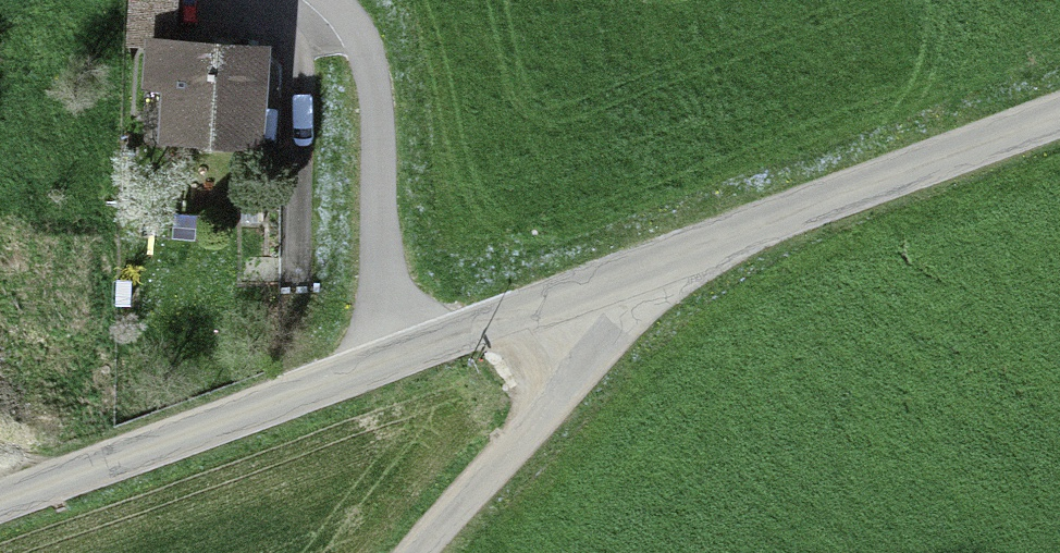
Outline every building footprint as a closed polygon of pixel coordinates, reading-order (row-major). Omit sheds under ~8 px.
[(129,47),(148,47),(147,83),(167,83),(166,135),(260,138),(262,52),(174,49),(174,0),(130,0),(129,47)]
